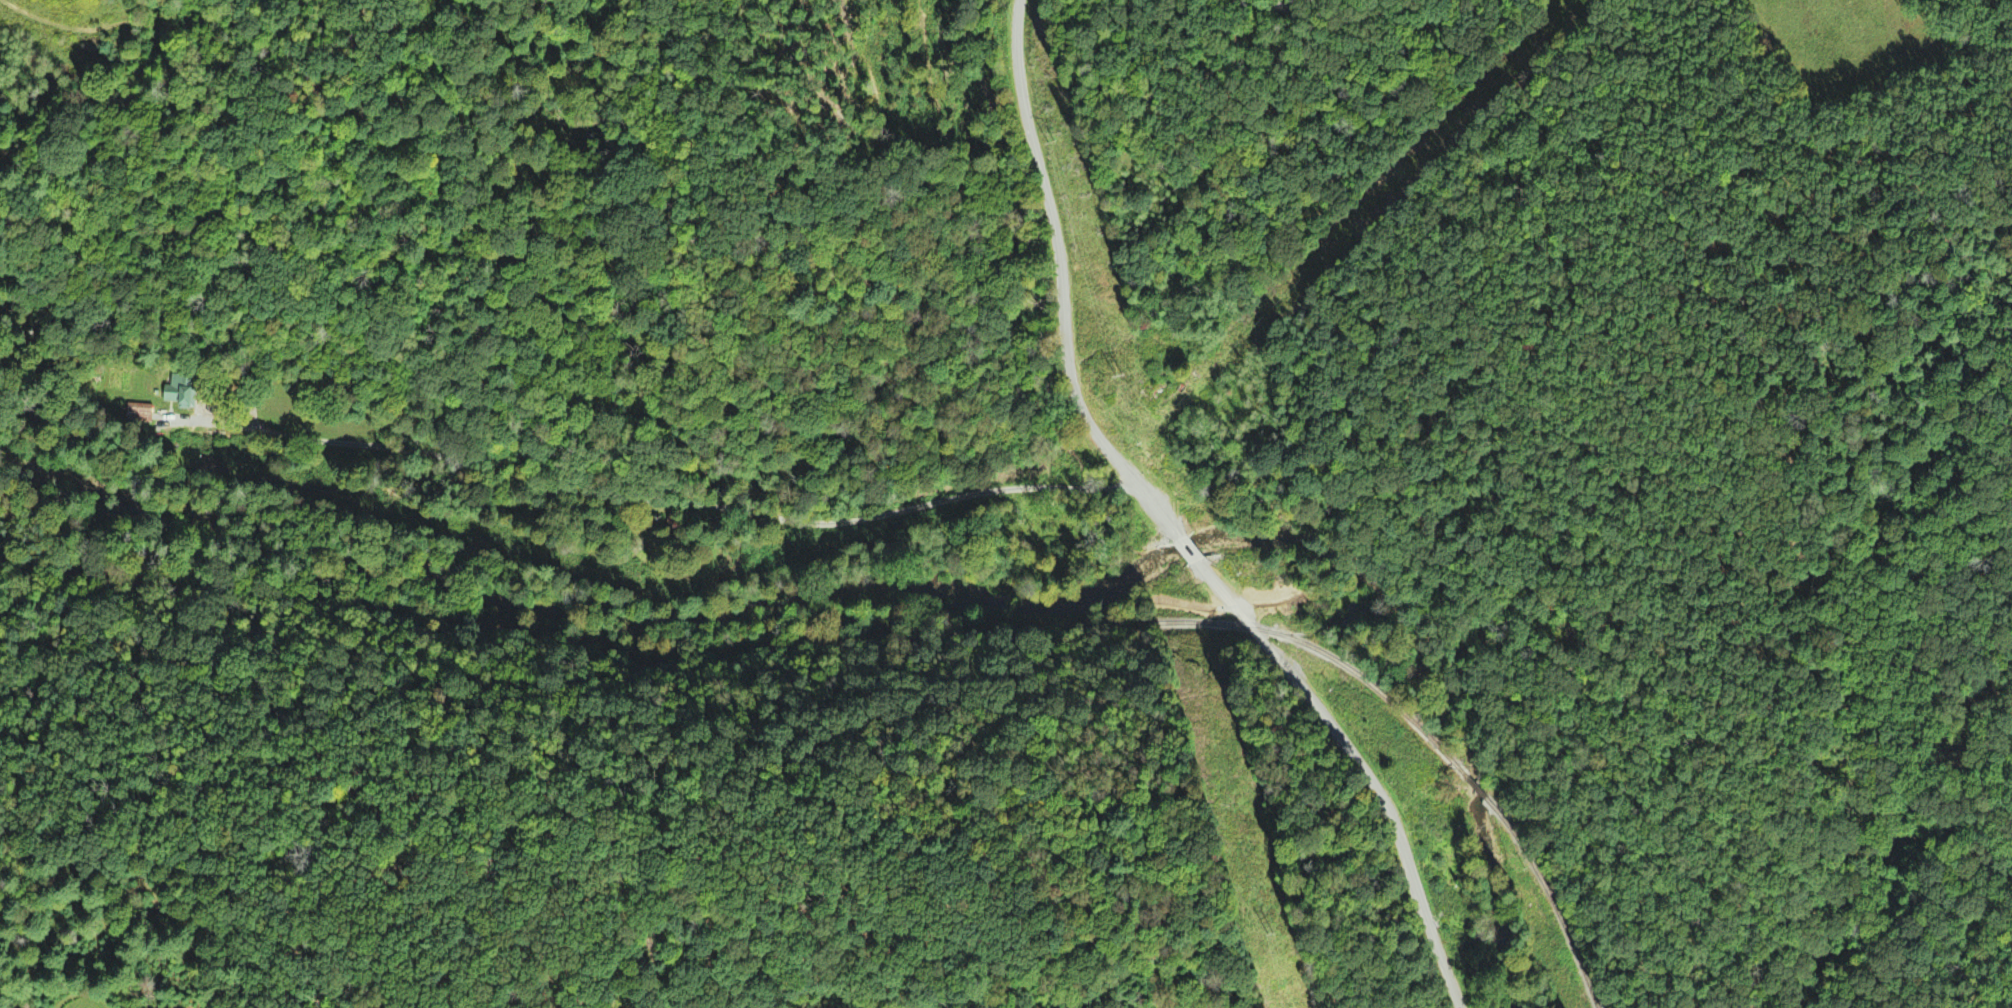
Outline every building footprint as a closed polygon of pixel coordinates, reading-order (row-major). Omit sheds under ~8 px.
[(163,384),(163,408),(195,408),(195,384),(163,384)] [(127,406),(127,422),(151,422),(151,406),(127,406)]
